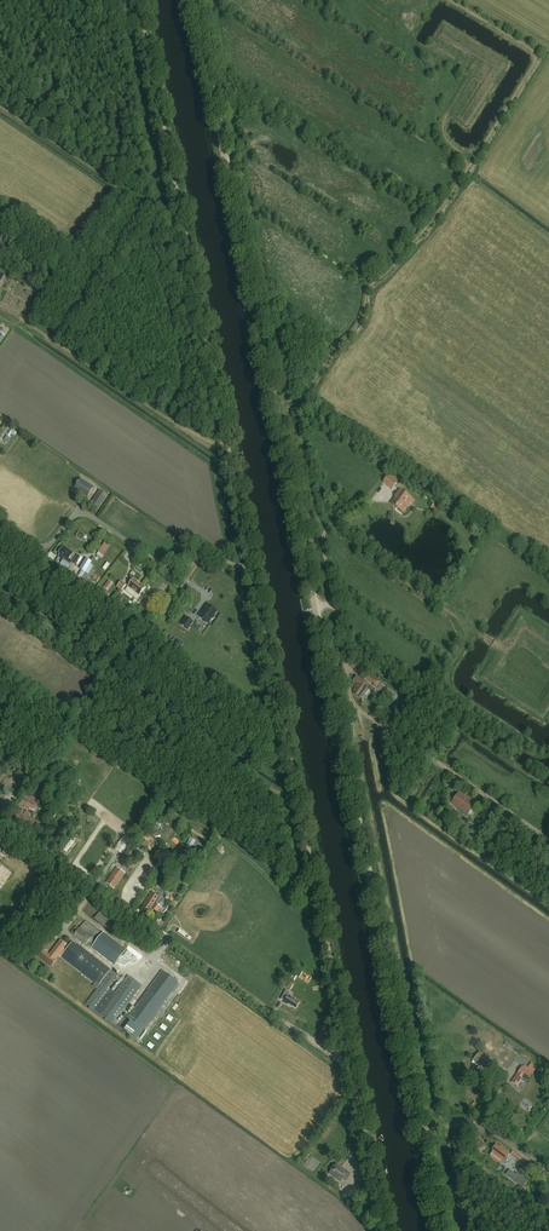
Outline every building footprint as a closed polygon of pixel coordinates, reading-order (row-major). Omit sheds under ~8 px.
[(399,479),(390,472),(382,482),(392,489),(399,479)] [(81,479),(75,488),(88,497),(91,492),(97,495),(90,505),(98,511),(108,496),(100,491),(94,487),(81,479)] [(395,497),(395,498),(391,504),(404,513),(413,499),(400,489),(395,497)] [(440,506),(434,502),(430,508),(436,511),(440,506)] [(99,553),(105,556),(111,544),(105,541),(99,553)] [(64,546),(59,552),(61,554),(59,556),(70,564),(73,561),(70,559),(74,553),(64,546)] [(82,558),(78,555),(73,563),(77,565),(82,558)] [(134,578),(128,587),(140,595),(146,587),(134,578)] [(109,581),(104,588),(108,591),(114,584),(109,581)] [(127,585),(122,581),(118,588),(123,591),(127,585)] [(110,595),(104,590),(101,594),(107,598),(110,595)] [(199,617),(210,624),(213,620),(214,620),(217,620),(218,618),(218,615),(217,614),(219,611),(208,604),(199,617)] [(193,622),(186,618),(182,624),(188,629),(193,622)] [(158,634),(162,628),(156,624),(152,630),(158,634)] [(369,673),(365,679),(373,685),(373,686),(377,688),(381,682),(369,673)] [(356,687),(353,691),(355,692),(354,694),(360,698),(369,686),(367,684),(367,683),(356,676),(353,680),(357,683),(355,686),(356,687)] [(27,793),(17,807),(20,809),(20,808),(21,809),(23,805),(34,812),(41,803),(27,793)] [(467,815),(476,803),(468,798),(462,795),(459,793),(452,803),(457,807),(467,815)] [(70,803),(66,798),(61,802),(64,807),(68,803),(69,804),(70,803)] [(33,830),(37,825),(38,826),(40,823),(37,821),(35,819),(28,815),(29,813),(25,810),(24,811),(21,809),(20,808),(20,809),(14,818),(22,824),(27,827),(28,826),(33,830)] [(459,831),(464,824),(456,818),(451,825),(459,831)] [(481,831),(476,828),(469,839),(473,842),(481,831)] [(157,845),(145,836),(140,843),(153,851),(157,845)] [(121,854),(130,841),(124,837),(115,849),(121,854)] [(196,841),(190,838),(185,847),(191,850),(196,841)] [(129,850),(121,860),(127,864),(135,854),(129,850)] [(25,869),(5,856),(0,864),(0,907),(25,869)] [(116,889),(127,874),(118,867),(108,881),(110,882),(109,884),(116,889)] [(158,883),(153,879),(149,886),(154,889),(158,883)] [(159,884),(155,890),(164,895),(168,889),(159,884)] [(158,912),(162,907),(157,904),(161,898),(152,892),(143,906),(150,910),(151,909),(153,910),(154,909),(158,912)] [(95,919),(109,928),(115,918),(101,910),(95,919)] [(76,926),(71,933),(74,935),(74,936),(86,945),(91,948),(102,934),(85,921),(79,929),(76,926)] [(56,939),(62,932),(58,929),(52,936),(56,939)] [(52,967),(52,966),(57,960),(56,960),(59,956),(61,957),(66,950),(64,949),(67,945),(61,940),(50,955),(43,949),(38,956),(52,967)] [(70,947),(73,949),(66,958),(77,967),(76,969),(95,983),(93,986),(97,989),(86,1004),(96,1011),(99,1014),(114,1024),(142,986),(128,975),(115,993),(111,991),(121,978),(111,971),(112,970),(77,944),(76,945),(73,943),(70,947)] [(125,953),(131,957),(136,950),(130,946),(125,953)] [(310,982),(313,977),(303,971),(300,976),(310,982)] [(126,1014),(116,1027),(119,1029),(136,1041),(146,1027),(147,1027),(165,1003),(148,990),(129,1016),(126,1014)] [(290,993),(286,990),(281,999),(285,1001),(284,1003),(289,1005),(289,1004),(296,1008),(300,1001),(289,994),(290,993)] [(480,1052),(473,1061),(488,1073),(495,1063),(480,1052)] [(517,1073),(511,1082),(517,1087),(521,1080),(525,1083),(532,1074),(523,1066),(517,1073)] [(350,1159),(355,1158),(353,1144),(347,1145),(350,1159)] [(503,1162),(509,1153),(501,1147),(500,1148),(496,1144),(492,1150),(493,1151),(492,1153),(503,1162)] [(510,1176),(517,1167),(511,1162),(504,1172),(510,1176)] [(351,1174),(337,1164),(330,1174),(334,1177),(340,1182),(342,1179),(346,1182),(351,1174)] [(529,1177),(517,1168),(515,1172),(526,1180),(529,1177)] [(362,1177),(356,1178),(360,1197),(366,1196),(362,1177)]
